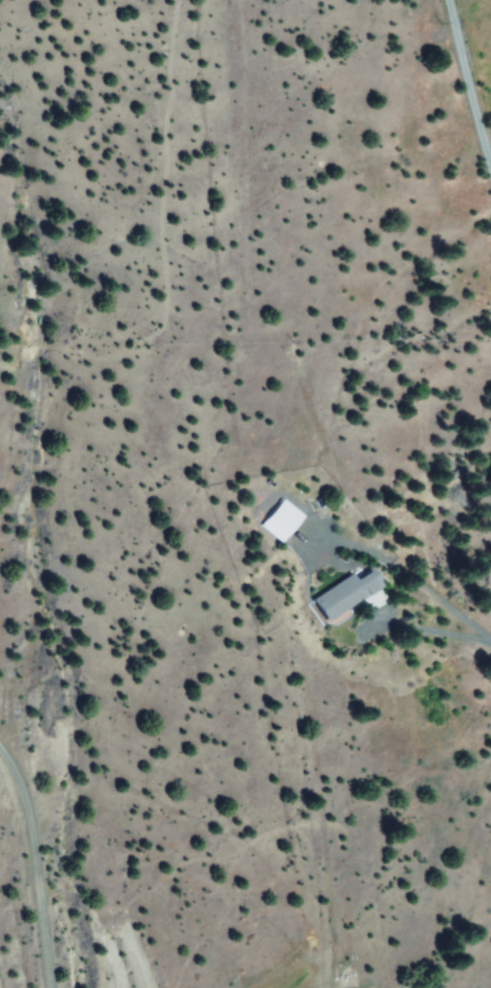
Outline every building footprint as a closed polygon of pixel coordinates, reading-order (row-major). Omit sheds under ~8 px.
[(278,544),(303,520),(283,500),(258,524),(278,544)] [(350,575),(311,600),(327,624),(381,589),(369,571),(354,580),(350,575)]
